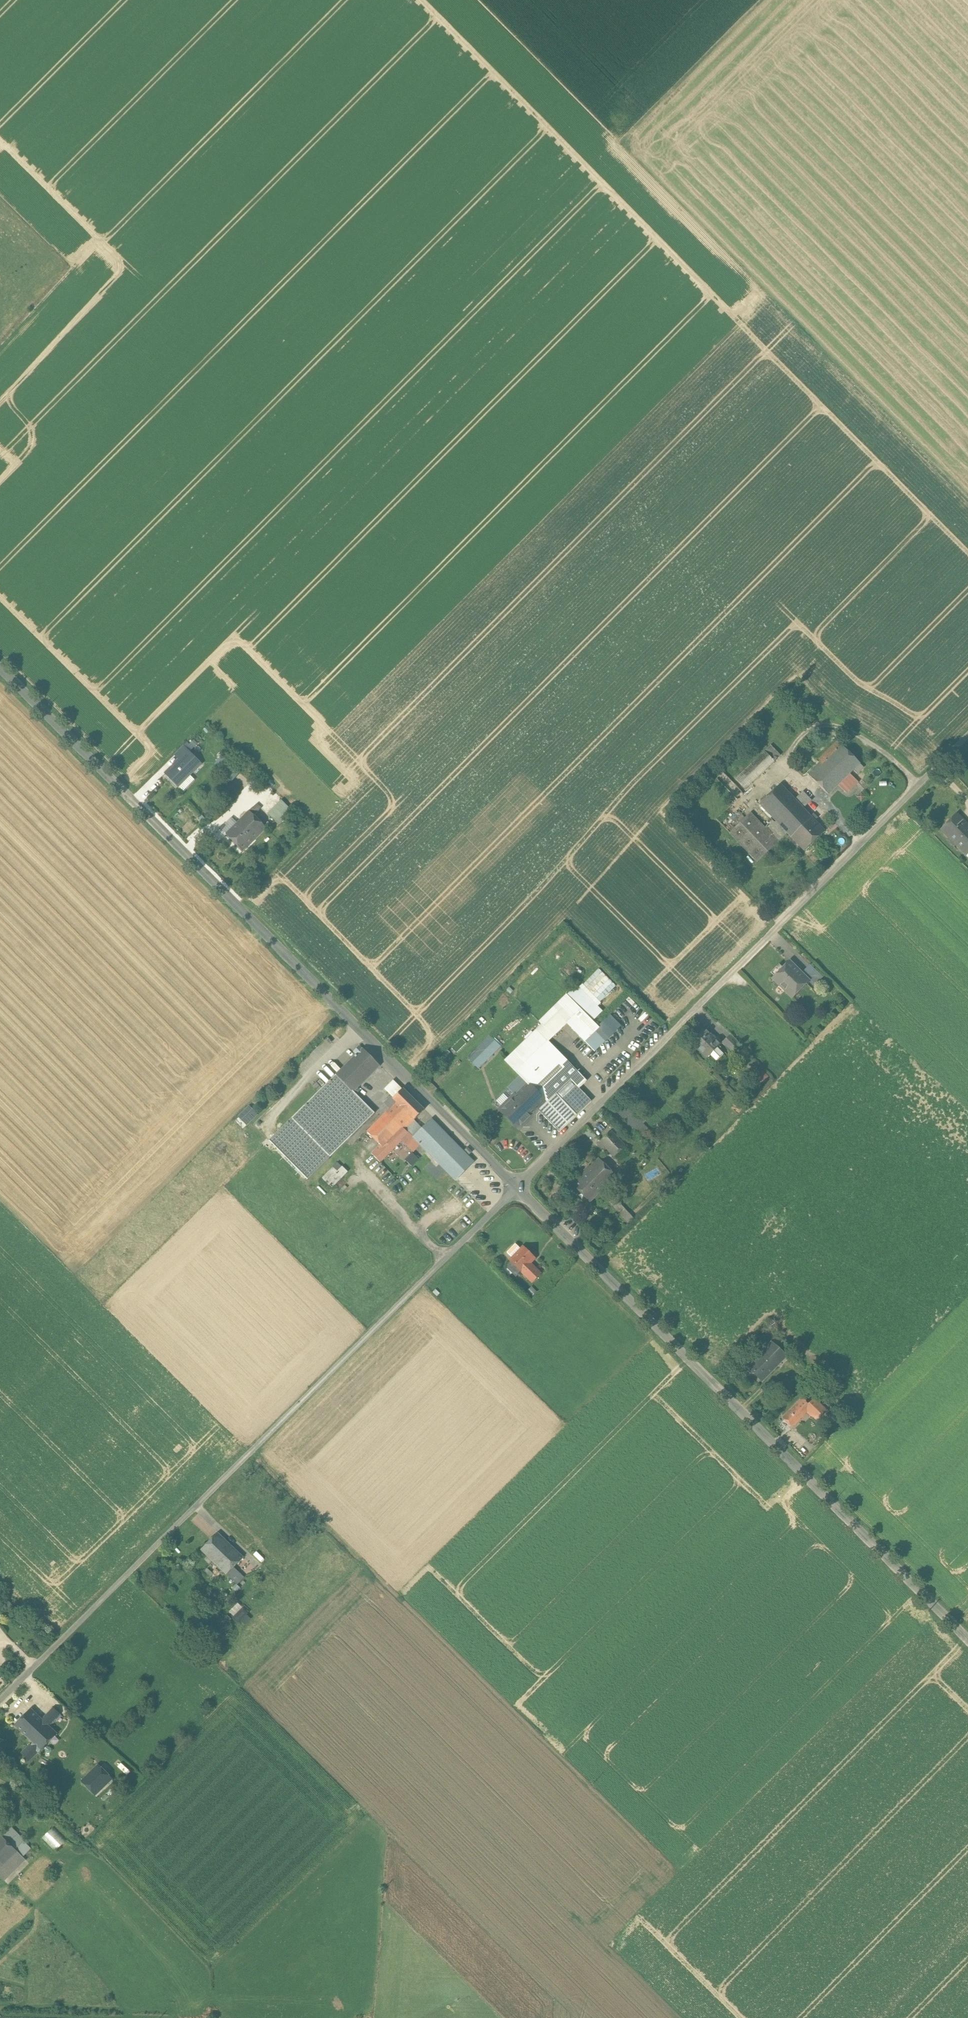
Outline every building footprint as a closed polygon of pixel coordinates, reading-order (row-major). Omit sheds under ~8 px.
[(183,746),(188,750),(195,743),(191,738),(183,746)] [(838,745),(809,775),(829,794),(838,785),(850,774),(860,763),(842,745),(840,747),(838,745)] [(183,746),(174,754),(179,759),(188,750),(183,746)] [(780,755),(771,746),(765,751),(774,761),(780,755)] [(188,750),(179,759),(181,760),(176,765),(174,764),(165,773),(178,786),(179,786),(190,774),(201,764),(188,750)] [(774,761),(765,751),(736,779),(745,789),(774,761)] [(227,757),(224,753),(214,762),(218,766),(227,757)] [(190,774),(179,786),(185,791),(196,780),(190,774)] [(857,781),(850,774),(838,785),(846,792),(857,781)] [(222,791),(230,800),(239,792),(230,783),(222,791)] [(780,784),(760,804),(776,822),(787,833),(790,836),(811,817),(811,816),(802,807),(795,799),(780,784)] [(811,799),(803,791),(795,799),(802,807),(811,799)] [(282,801),(269,814),(279,824),(292,811),(282,801)] [(227,833),(226,834),(243,851),(266,828),(254,815),(261,808),(257,804),(237,823),(227,833)] [(772,820),(765,828),(750,813),(730,833),(757,862),(787,833),(776,822),(775,823),(772,820)] [(957,813),(940,830),(960,849),(967,841),(967,825),(957,813)] [(813,814),(811,816),(811,817),(790,836),(804,851),(825,831),(815,820),(817,818),(813,814)] [(223,830),(227,833),(237,823),(232,817),(226,823),(228,825),(223,830)] [(960,849),(966,856),(967,854),(967,841),(960,849)] [(802,973),(790,961),(773,978),(793,998),(809,981),(810,981),(802,973)] [(823,977),(810,965),(802,973),(810,981),(809,981),(814,986),(823,977)] [(577,985),(567,995),(593,1020),(602,1011),(577,985)] [(593,1020),(567,995),(558,1004),(562,1008),(544,1026),(554,1036),(567,1023),(585,1042),(596,1031),(600,1027),(598,1026),(593,1020)] [(540,1021),(543,1024),(544,1026),(562,1008),(558,1004),(540,1021)] [(610,1015),(603,1021),(613,1031),(620,1024),(610,1015)] [(613,1032),(613,1031),(603,1021),(598,1026),(600,1027),(609,1037),(613,1032)] [(554,1036),(544,1026),(543,1024),(536,1030),(548,1042),(554,1036)] [(609,1037),(600,1027),(596,1031),(605,1041),(609,1037)] [(712,1036),(705,1029),(692,1042),(707,1058),(710,1055),(716,1062),(724,1054),(717,1048),(720,1045),(716,1041),(717,1040),(712,1036)] [(536,1030),(506,1060),(517,1072),(548,1042),(536,1030)] [(596,1031),(585,1042),(594,1051),(605,1041),(596,1031)] [(740,1043),(731,1034),(722,1043),(731,1052),(740,1043)] [(468,1058),(479,1069),(501,1047),(490,1036),(468,1058)] [(548,1042),(517,1072),(521,1076),(514,1083),(520,1090),(528,1082),(547,1101),(570,1079),(578,1072),(548,1042)] [(363,1048),(336,1075),(354,1092),(380,1065),(363,1048)] [(771,1078),(763,1070),(757,1077),(764,1084),(771,1078)] [(579,1088),(586,1081),(578,1072),(570,1079),(579,1088)] [(354,1092),(336,1075),(270,1140),(308,1179),(375,1113),(354,1092)] [(547,1101),(538,1110),(539,1110),(559,1132),(592,1101),(585,1094),(584,1094),(579,1088),(570,1079),(547,1101)] [(503,1107),(500,1110),(519,1129),(539,1110),(538,1110),(547,1101),(528,1082),(520,1090),(503,1107)] [(496,1100),(503,1107),(520,1090),(514,1083),(496,1100)] [(424,1109),(403,1089),(394,1099),(391,1096),(385,1103),(390,1108),(367,1132),(380,1145),(372,1153),(381,1162),(403,1140),(409,1133),(405,1129),(414,1120),(424,1109)] [(423,1128),(414,1120),(405,1129),(409,1133),(410,1132),(414,1137),(423,1128)] [(474,1162),(432,1120),(423,1128),(414,1137),(421,1144),(456,1180),(474,1162)] [(591,1140),(596,1136),(588,1127),(583,1132),(591,1140)] [(611,1131),(601,1141),(609,1150),(619,1140),(611,1131)] [(410,1132),(409,1133),(403,1140),(414,1151),(421,1144),(414,1137),(410,1132)] [(619,1140),(609,1150),(615,1156),(625,1146),(619,1140)] [(403,1142),(399,1145),(394,1151),(412,1167),(420,1158),(403,1142)] [(600,1159),(573,1185),(590,1201),(616,1176),(600,1159)] [(332,1187),(346,1173),(337,1164),(322,1179),(332,1187)] [(633,1218),(615,1198),(610,1202),(628,1222),(633,1218)] [(516,1244),(507,1253),(513,1258),(522,1249),(516,1244)] [(513,1258),(511,1261),(521,1271),(522,1271),(532,1282),(541,1274),(530,1263),(535,1258),(524,1247),(522,1249),(513,1258)] [(521,1271),(511,1261),(505,1266),(512,1273),(516,1277),(521,1271)] [(512,1273),(505,1266),(501,1271),(507,1277),(512,1273)] [(537,1291),(531,1286),(527,1291),(532,1296),(537,1291)] [(772,1341),(747,1367),(762,1382),(788,1356),(772,1341)] [(804,1397),(783,1418),(792,1427),(813,1406),(804,1397)] [(244,1557),(218,1532),(201,1550),(227,1574),(234,1567),(244,1557)] [(244,1577),(234,1567),(227,1574),(237,1584),(244,1577)] [(213,1574),(207,1568),(203,1573),(209,1579),(213,1574)] [(228,1615),(223,1620),(227,1624),(232,1619),(228,1615)] [(60,1714),(52,1707),(40,1719),(49,1727),(60,1714)] [(40,1719),(31,1710),(14,1728),(32,1745),(42,1753),(58,1735),(49,1727),(40,1719)] [(6,1743),(0,1748),(0,1755),(4,1759),(13,1750),(6,1743)] [(32,1745),(23,1755),(29,1760),(37,1751),(40,1755),(42,1753),(32,1745)] [(113,1779),(98,1764),(81,1781),(96,1795),(113,1779)] [(54,1827),(42,1839),(55,1852),(67,1840),(54,1827)] [(1,1836),(0,1836),(0,1877),(3,1880),(24,1859),(1,1836)]
